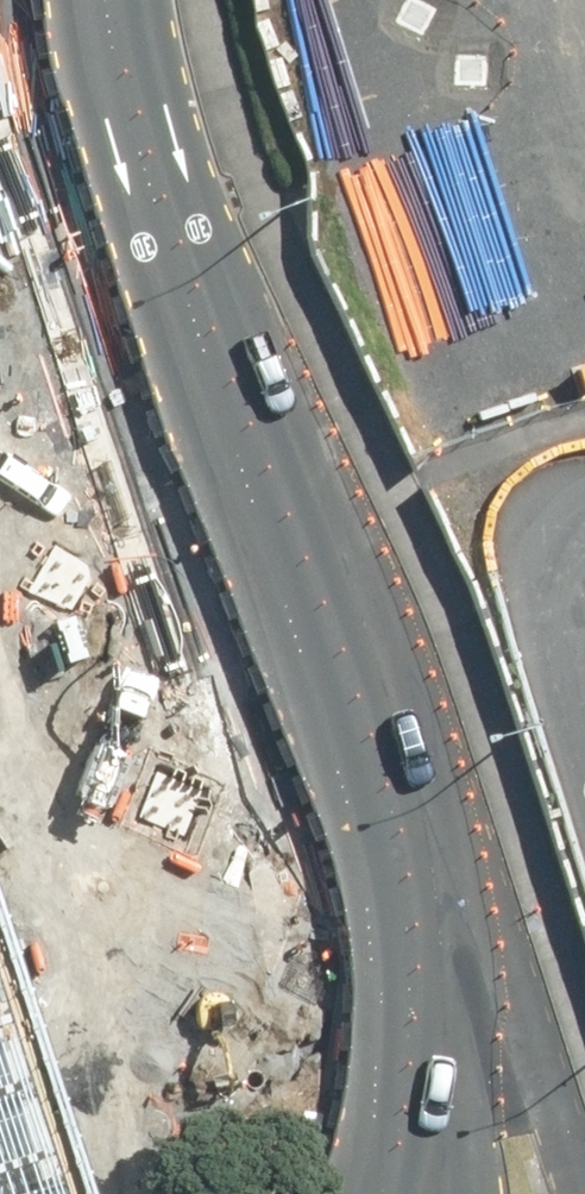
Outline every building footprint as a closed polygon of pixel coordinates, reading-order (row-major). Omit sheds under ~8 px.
[(16,1090),(0,1045),(0,1193),(63,1193),(16,1090)]
